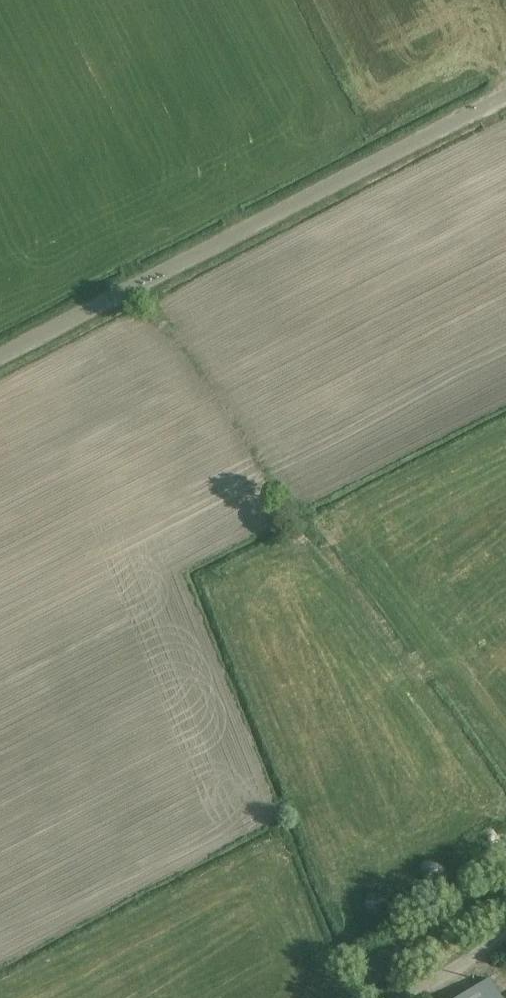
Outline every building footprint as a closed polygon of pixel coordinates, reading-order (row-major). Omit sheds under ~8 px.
[(471,997),(493,997),(488,989),(471,997)]
